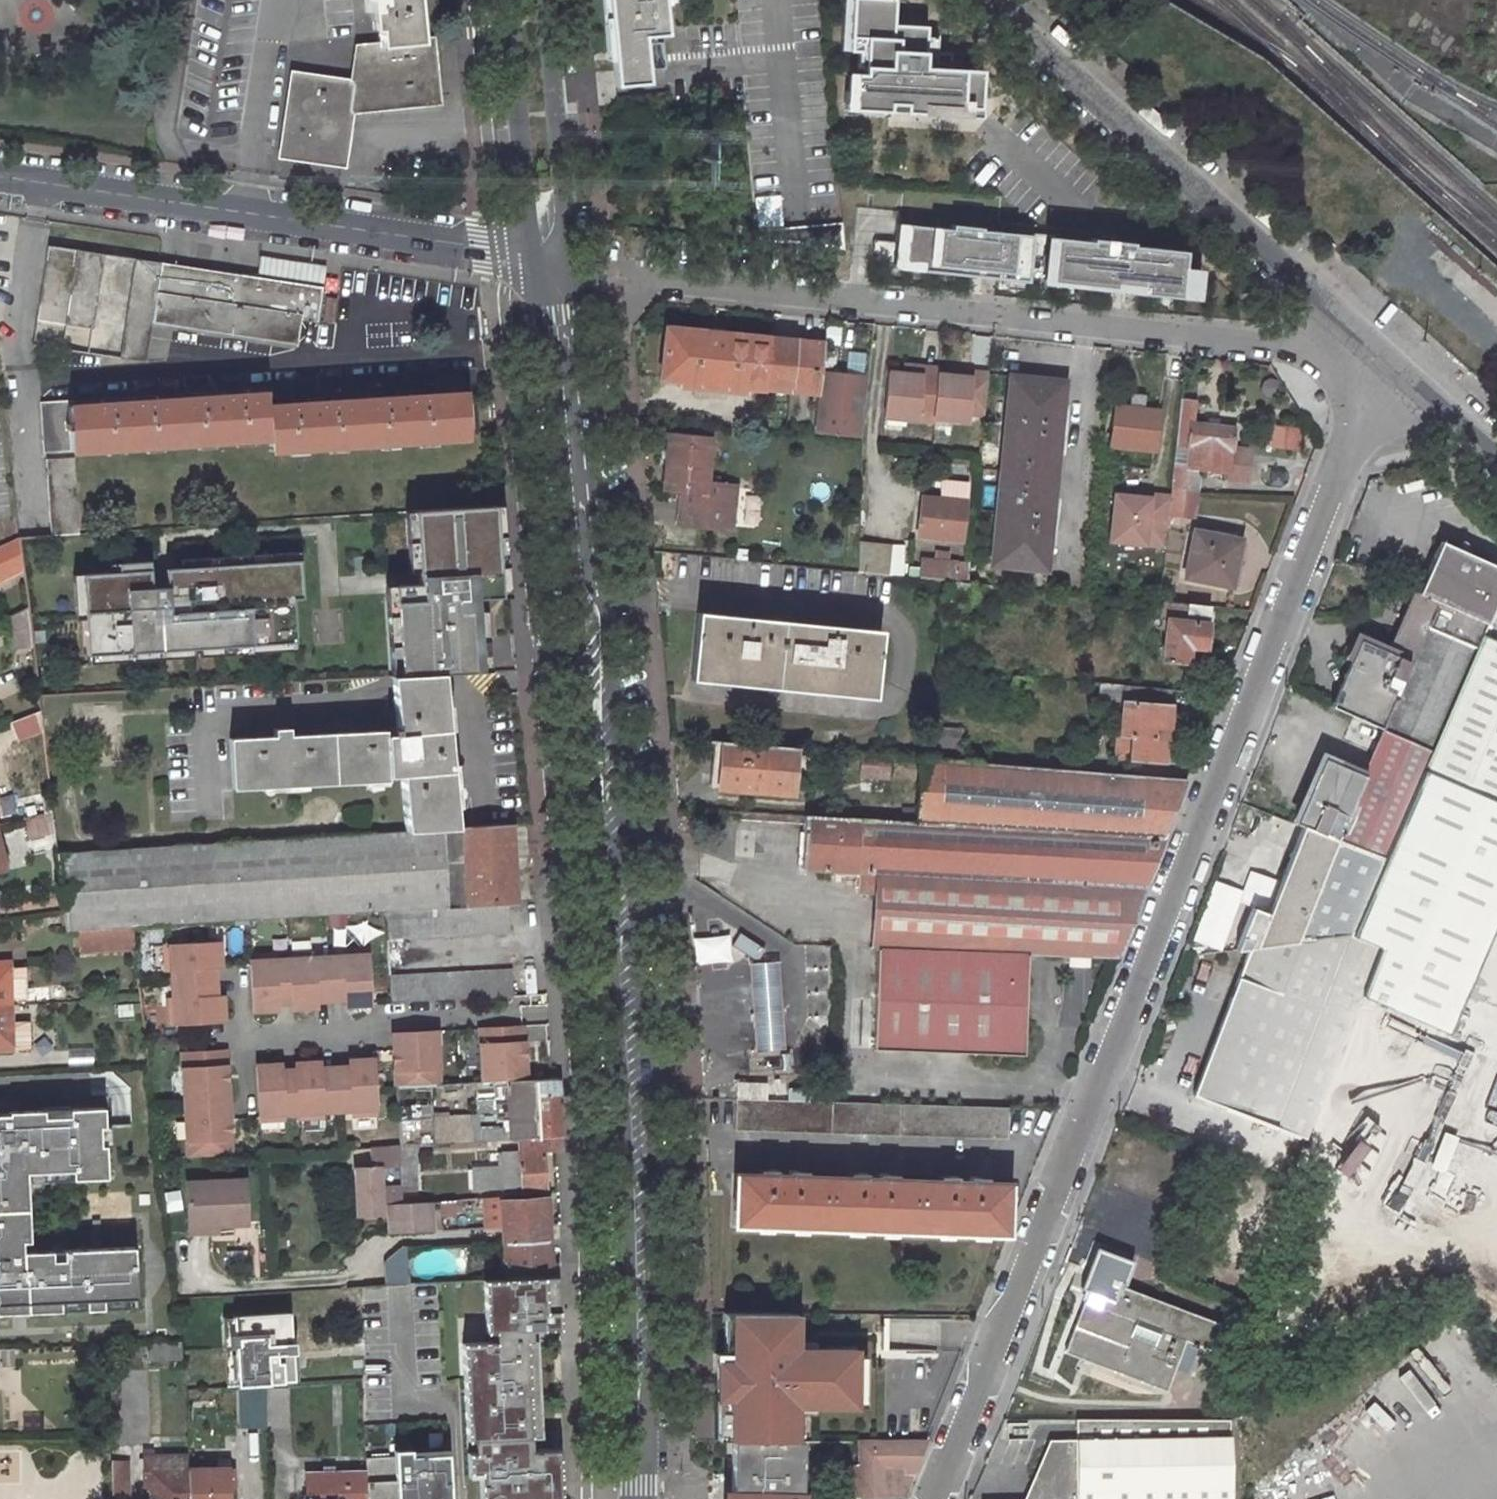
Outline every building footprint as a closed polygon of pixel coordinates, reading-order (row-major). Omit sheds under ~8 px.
[(375,11),(385,10),(382,42),(394,52),(437,47),(431,0),(374,0),(375,11)] [(602,87),(657,83),(651,0),(595,0),(602,87)] [(976,67),(919,65),(920,23),(888,22),(889,0),(837,0),(835,50),(853,51),(852,71),(836,70),(835,111),(975,115),(976,67)] [(356,44),(353,80),(293,72),(281,148),(279,160),(349,170),(356,115),(396,111),(443,106),(437,47),(394,52),(382,42),(356,44)] [(754,223),(779,222),(777,175),(752,176),(754,223)] [(896,223),(892,268),(1028,279),(1028,284),(1192,297),(1195,267),(1177,266),(1179,245),(896,223)] [(322,291),(48,251),(33,349),(140,364),(147,363),(154,327),(297,348),(301,322),(317,324),(322,291)] [(324,267),(258,258),(256,271),(322,280),(324,267)] [(744,389),(817,395),(819,369),(823,338),(660,322),(654,379),(675,382),(674,387),(744,393),(744,389)] [(920,368),(902,366),(901,375),(919,377),(920,368)] [(937,376),(938,370),(920,368),(919,377),(901,375),(886,373),(881,418),(932,424),(932,420),(937,376)] [(866,374),(819,369),(817,395),(813,433),(859,437),(866,374)] [(971,380),(954,378),(937,376),(932,420),(969,424),(970,416),(986,418),(990,375),(972,374),(971,380)] [(1009,380),(995,564),(1030,568),(1047,570),(1051,531),(1057,532),(1057,522),(1051,522),(1059,436),(1065,437),(1066,427),(1060,426),(1063,386),(1009,380)] [(278,449),(476,435),(475,386),(275,400),(273,386),(74,400),(76,449),(278,437),(278,449)] [(1157,452),(1161,413),(1144,411),(1145,403),(1132,401),(1131,410),(1117,409),(1113,448),(1127,449),(1157,452)] [(1180,424),(1197,426),(1199,406),(1182,404),(1180,424)] [(1180,424),(1177,450),(1194,452),(1197,426),(1180,424)] [(1194,452),(1192,470),(1192,472),(1194,472),(1229,476),(1232,449),(1234,430),(1197,426),(1194,452)] [(1299,429),(1274,426),(1271,447),(1297,450),(1299,429)] [(664,431),(658,490),(678,493),(674,525),(733,531),(739,484),(708,481),(712,436),(664,431)] [(1249,451),(1232,449),(1229,476),(1228,481),(1245,483),(1246,478),(1249,451)] [(81,534),(75,456),(47,460),(52,534),(81,534)] [(1192,472),(1192,470),(1175,468),(1172,490),(1192,491),(1194,472),(1192,472)] [(918,534),(963,540),(966,502),(966,492),(940,490),(939,500),(922,498),(918,534)] [(1169,518),(1188,519),(1192,491),(1172,490),(1171,498),(1169,518)] [(1149,500),(1116,496),(1111,542),(1166,548),(1169,518),(1171,498),(1150,496),(1149,500)] [(499,501),(417,505),(422,596),(479,593),(504,592),(499,501)] [(25,572),(20,538),(0,550),(0,584),(25,572)] [(1239,545),(1191,539),(1186,586),(1234,591),(1239,545)] [(892,544),(858,541),(857,571),(889,574),(892,544)] [(1496,601),(1496,569),(1439,545),(1408,619),(1427,627),(1412,663),(1364,643),(1336,710),(1384,729),(1383,733),(1433,753),(1482,637),(1496,601)] [(298,558),(82,570),(87,661),(294,650),(291,596),(301,596),(298,558)] [(958,563),(924,559),(922,577),(956,580),(958,563)] [(918,579),(919,568),(911,568),(910,579),(918,579)] [(937,593),(956,595),(957,583),(957,581),(938,579),(937,593)] [(479,593),(422,596),(399,597),(403,675),(444,673),(483,671),(479,593)] [(1164,601),(1162,624),(1169,625),(1209,630),(1212,606),(1164,601)] [(8,618),(11,648),(35,645),(31,614),(30,608),(8,618)] [(877,630),(691,611),(684,679),(869,698),(877,630)] [(1169,633),(1166,664),(1190,666),(1190,665),(1192,650),(1206,651),(1207,651),(1209,630),(1169,625),(1169,633)] [(1482,637),(1433,753),(1426,768),(1496,799),(1496,644),(1482,637)] [(1190,665),(1205,666),(1206,651),(1192,650),(1190,665)] [(230,739),(232,789),(387,780),(403,779),(408,830),(458,826),(444,673),(403,675),(392,676),(396,729),(383,730),(230,739)] [(1116,738),(1114,762),(1160,765),(1162,743),(1167,743),(1170,695),(1123,691),(1120,738),(1116,738)] [(13,726),(22,747),(43,744),(40,715),(13,726)] [(1364,779),(1323,762),(1314,784),(1297,828),(1304,831),(1386,864),(1426,768),(1433,753),(1383,733),(1364,779)] [(715,743),(712,791),(792,798),(797,749),(715,743)] [(1187,785),(918,763),(912,826),(1165,842),(1187,785)] [(1426,768),(1386,864),(1356,936),(1383,947),(1363,999),(1452,1034),(1496,929),(1496,799),(1426,768)] [(1030,959),(1117,963),(1145,892),(1165,842),(912,826),(804,819),(801,869),(863,873),(862,892),(877,894),(874,953),(880,953),(1030,959)] [(523,902),(518,823),(458,826),(408,830),(59,853),(64,933),(79,932),(121,929),(135,928),(388,911),(510,903),(523,902)] [(1356,936),(1386,864),(1304,831),(1257,950),(1250,951),(1195,1098),(1280,1132),(1356,936)] [(1242,889),(1212,879),(1191,941),(1221,950),(1237,900),(1255,906),(1265,876),(1248,871),(1242,889)] [(390,940),(512,933),(510,903),(388,911),(390,940)] [(138,952),(135,928),(121,929),(123,953),(138,952)] [(80,955),(123,953),(121,929),(79,932),(80,955)] [(692,939),(695,964),(731,960),(727,935),(692,939)] [(1356,936),(1280,1132),(1308,1143),(1363,999),(1383,947),(1356,936)] [(222,943),(167,945),(168,971),(174,970),(174,985),(211,983),(210,968),(223,968),(222,943)] [(345,958),(331,959),(333,995),(347,994),(348,1007),(373,1005),(370,951),(345,952),(345,958)] [(879,993),(875,1052),(1025,1058),(1030,959),(880,953),(879,993)] [(333,995),(331,959),(316,959),(316,954),(291,955),(291,961),(293,997),(294,1010),(319,1008),(318,996),(333,995)] [(277,956),(252,957),(255,1012),(280,1010),(280,998),(293,997),(291,961),(278,961),(277,956)] [(14,1004),(14,994),(13,964),(13,959),(0,959),(0,1004),(14,1004)] [(749,962),(756,1052),(783,1051),(777,962),(749,962)] [(27,994),(27,964),(13,964),(14,994),(27,994)] [(516,996),(514,969),(391,977),(393,1004),(516,996)] [(211,983),(174,985),(175,999),(170,999),(171,1024),(226,1021),(224,996),(212,997),(211,983)] [(859,992),(856,1051),(875,1052),(879,993),(859,992)] [(16,1049),(15,1042),(27,1042),(27,1046),(34,1046),(33,1019),(15,1020),(14,1004),(0,1004),(0,1049),(16,1049)] [(481,1018),(485,1083),(493,1082),(528,1081),(525,1016),(481,1018)] [(397,1087),(441,1085),(438,1021),(394,1023),(397,1087)] [(230,1103),(227,1051),(183,1053),(186,1105),(230,1103)] [(351,1074),(337,1075),(339,1111),(353,1110),(353,1116),(378,1114),(375,1060),(350,1061),(351,1074)] [(297,1064),(298,1077),(299,1113),(300,1118),(325,1117),(324,1112),(339,1111),(337,1075),(323,1075),(322,1063),(297,1064)] [(283,1065),(258,1066),(261,1120),(286,1119),(286,1114),(299,1113),(298,1077),(284,1077),(283,1065)] [(560,1079),(536,1080),(537,1139),(559,1138),(562,1137),(560,1079)] [(528,1081),(493,1082),(496,1142),(521,1140),(537,1139),(536,1080),(528,1081)] [(485,1083),(468,1084),(471,1143),(496,1142),(493,1082),(485,1083)] [(766,1083),(734,1082),(735,1099),(766,1100),(766,1083)] [(735,1131),(1007,1140),(1007,1108),(828,1104),(766,1100),(735,1099),(735,1131)] [(230,1103),(186,1105),(189,1158),(233,1155),(230,1103)] [(102,1106),(0,1111),(0,1312),(135,1306),(133,1247),(21,1252),(20,1241),(27,1240),(24,1178),(105,1175),(102,1106)] [(521,1140),(522,1151),(545,1149),(559,1148),(559,1138),(537,1139),(521,1140)] [(408,1202),(405,1165),(404,1145),(373,1147),(374,1164),(359,1165),(362,1212),(393,1210),(392,1202),(408,1202)] [(548,1196),(545,1149),(522,1151),(502,1152),(504,1187),(523,1186),(523,1197),(548,1196)] [(1008,1177),(730,1167),(728,1222),(1007,1232),(1008,1177)] [(190,1218),(219,1216),(219,1221),(236,1221),(249,1221),(248,1177),(188,1181),(190,1218)] [(547,1224),(545,1197),(501,1200),(502,1227),(547,1224)] [(446,1213),(461,1212),(461,1199),(445,1200),(446,1213)] [(393,1210),(393,1230),(436,1229),(435,1200),(408,1202),(392,1202),(393,1210)] [(191,1229),(236,1227),(236,1221),(219,1221),(219,1216),(190,1218),(191,1229)] [(503,1242),(548,1239),(547,1224),(502,1227),(503,1242)] [(548,1239),(503,1242),(505,1277),(550,1275),(548,1239)] [(405,1246),(386,1262),(387,1284),(407,1283),(405,1246)] [(555,1277),(483,1280),(486,1331),(494,1330),(495,1342),(462,1343),(467,1439),(473,1439),(529,1436),(539,1436),(534,1340),(529,1340),(529,1328),(558,1327),(555,1277)] [(1220,1324),(1117,1284),(1109,1304),(1083,1294),(1063,1344),(1166,1384),(1175,1360),(1188,1365),(1195,1345),(1209,1351),(1220,1324)] [(224,1315),(228,1385),(285,1382),(281,1312),(224,1315)] [(715,1362),(717,1362),(730,1362),(730,1313),(723,1313),(723,1354),(715,1354),(715,1362)] [(730,1362),(717,1362),(717,1398),(730,1398),(730,1440),(795,1440),(795,1412),(795,1401),(812,1402),(812,1405),(855,1406),(855,1355),(855,1349),(813,1348),(813,1352),(796,1352),(796,1341),(796,1313),(730,1313),(730,1362)] [(813,1342),(796,1341),(796,1352),(813,1352),(813,1348),(813,1342)] [(178,1343),(152,1344),(153,1359),(178,1358),(178,1343)] [(865,1355),(855,1355),(855,1406),(865,1406),(865,1355)] [(264,1426),(263,1386),(236,1387),(238,1427),(264,1426)] [(286,1387),(270,1388),(271,1425),(288,1424),(286,1387)] [(729,1440),(730,1440),(730,1398),(717,1398),(716,1439),(729,1440)] [(812,1405),(812,1402),(795,1401),(795,1412),(812,1412),(812,1405)] [(1038,1498),(1230,1498),(1228,1421),(1069,1417),(1069,1437),(1047,1437),(1031,1481),(1038,1494),(1038,1498)] [(468,1453),(469,1476),(479,1476),(480,1498),(560,1498),(558,1449),(530,1450),(529,1436),(473,1439),(474,1453),(468,1453)] [(729,1440),(728,1492),(728,1498),(800,1498),(802,1440),(795,1440),(730,1440),(729,1440)] [(849,1498),(904,1497),(928,1441),(857,1440),(857,1465),(850,1465),(849,1498)] [(449,1456),(411,1457),(411,1450),(394,1451),(394,1457),(364,1458),(364,1472),(364,1498),(449,1498),(449,1456)] [(113,1465),(125,1465),(125,1453),(112,1454),(113,1465)] [(108,1454),(109,1494),(126,1493),(125,1465),(113,1465),(112,1454),(108,1454)] [(189,1454),(149,1455),(149,1470),(189,1469),(189,1454)] [(189,1469),(190,1498),(231,1498),(231,1483),(235,1483),(234,1468),(189,1469)] [(149,1470),(149,1486),(154,1486),(154,1498),(190,1498),(189,1469),(149,1470)] [(364,1472),(335,1473),(321,1473),(305,1473),(306,1498),(364,1498),(364,1472)] [(1025,1498),(1038,1498),(1038,1494),(1031,1481),(1027,1494),(1025,1498)]
